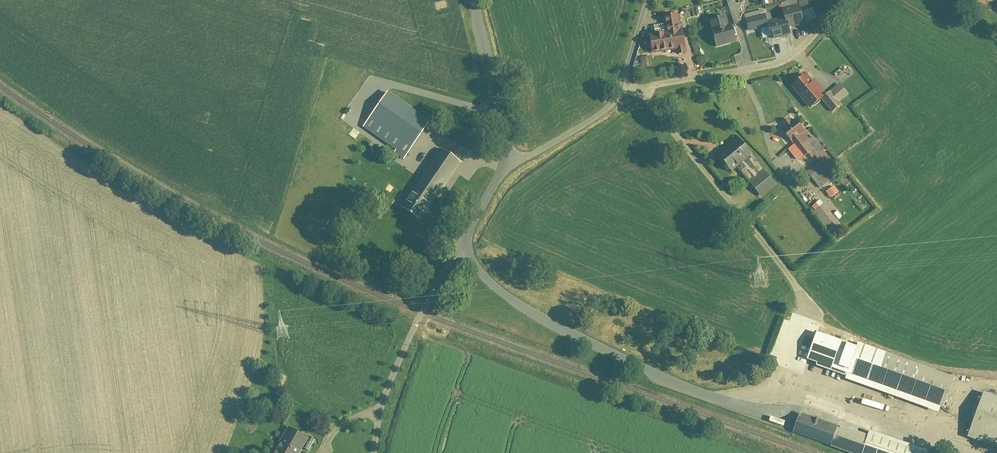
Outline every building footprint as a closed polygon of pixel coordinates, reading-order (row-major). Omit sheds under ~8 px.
[(959,13),(968,4),(963,0),(944,0),(959,13)] [(745,4),(738,6),(741,15),(748,13),(745,4)] [(687,12),(689,21),(703,19),(701,9),(687,12)] [(802,9),(787,13),(793,30),(807,25),(802,9)] [(748,18),(752,34),(768,30),(764,14),(748,18)] [(654,55),(678,52),(680,60),(687,59),(686,50),(688,50),(686,32),(683,17),(664,19),(667,35),(651,38),(654,55)] [(734,29),(731,30),(727,17),(710,22),(715,42),(717,50),(738,44),(734,29)] [(771,26),(774,41),(793,37),(790,22),(771,26)] [(809,77),(793,90),(811,111),(827,98),(809,77)] [(851,99),(840,87),(822,103),(834,115),(851,99)] [(386,95),(364,130),(407,158),(430,122),(386,95)] [(805,162),(814,154),(825,166),(832,160),(813,139),(807,145),(802,140),(808,135),(796,120),(793,122),(791,120),(784,127),(785,129),(781,133),(792,145),(790,146),(805,162)] [(733,175),(739,170),(764,201),(778,189),(753,159),(753,158),(739,141),(718,157),(733,175)] [(441,152),(404,211),(427,224),(463,166),(441,152)] [(817,167),(807,177),(821,190),(830,181),(817,167)] [(826,207),(815,215),(832,237),(843,229),(826,207)] [(848,378),(847,381),(942,415),(955,377),(860,344),(859,348),(819,333),(809,360),(819,363),(817,368),(848,378)] [(268,380),(280,389),(287,379),(275,370),(268,380)] [(986,394),(969,439),(996,449),(996,398),(986,394)] [(795,434),(845,452),(926,452),(872,433),(870,438),(803,413),(795,434)] [(277,452),(301,452),(309,439),(290,429),(277,452)]
